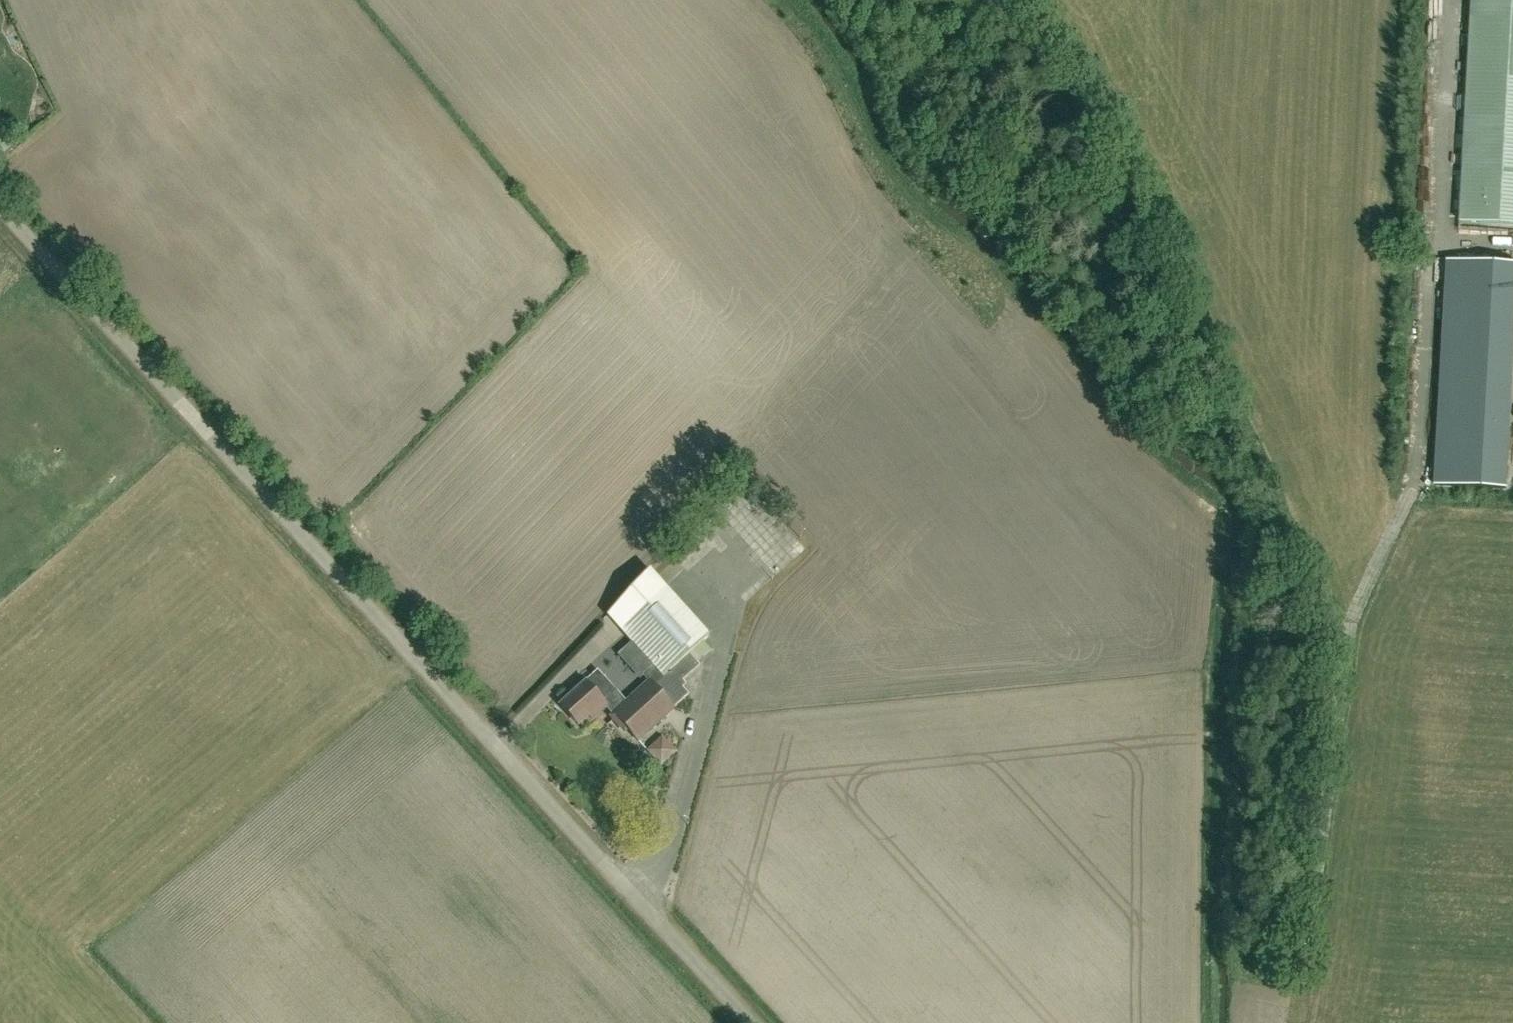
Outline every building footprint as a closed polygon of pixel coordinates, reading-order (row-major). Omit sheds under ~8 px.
[(1512,226),(1512,104),(1468,101),(1462,223),(1512,226)] [(700,665),(697,662),(713,648),(706,639),(709,636),(649,570),(608,614),(653,665),(642,675),(649,682),(626,702),(613,713),(614,714),(611,716),(625,731),(627,729),(638,740),(689,694),(680,683),(700,665)] [(613,713),(626,702),(598,671),(586,682),(560,705),(578,725),(589,715),(592,719),(601,711),(607,706),(613,713)] [(650,753),(665,769),(681,753),(666,737),(650,753)]
